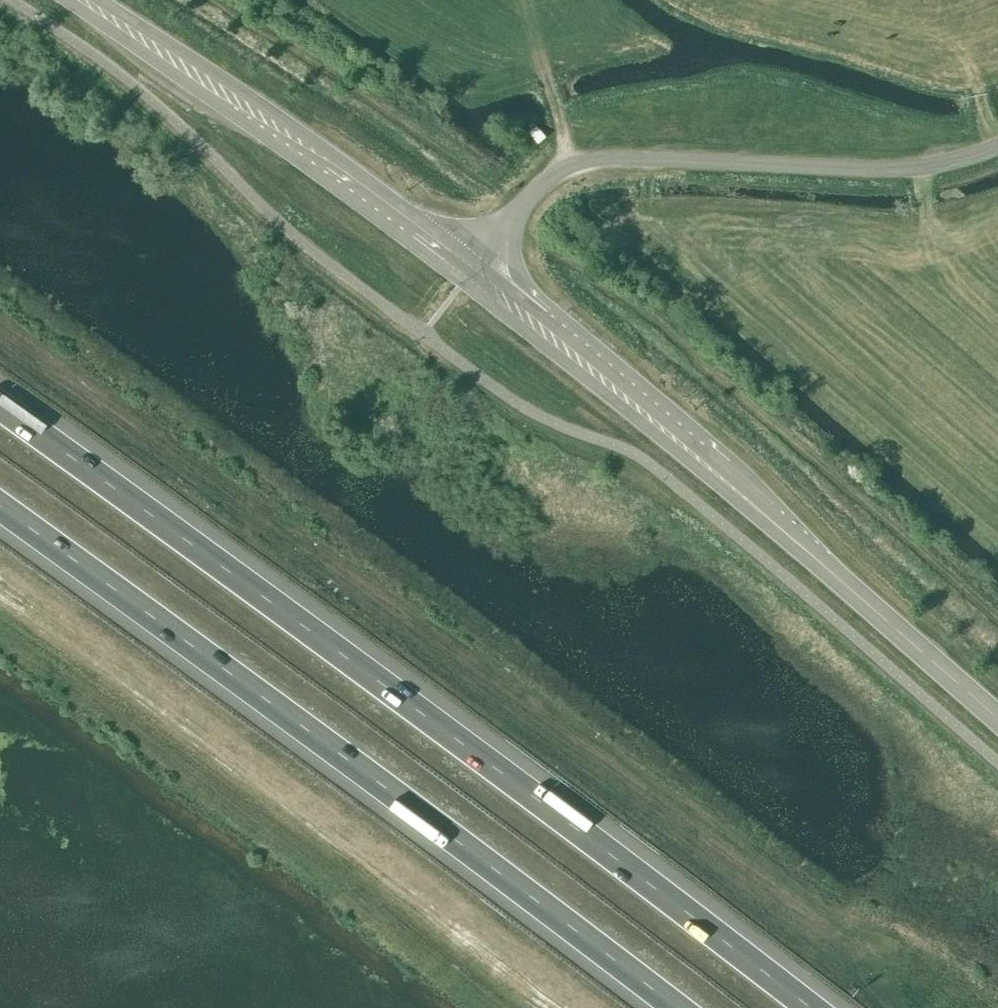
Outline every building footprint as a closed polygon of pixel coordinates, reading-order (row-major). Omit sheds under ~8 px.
[(535,125),(527,132),(537,142),(544,135),(535,125)]
